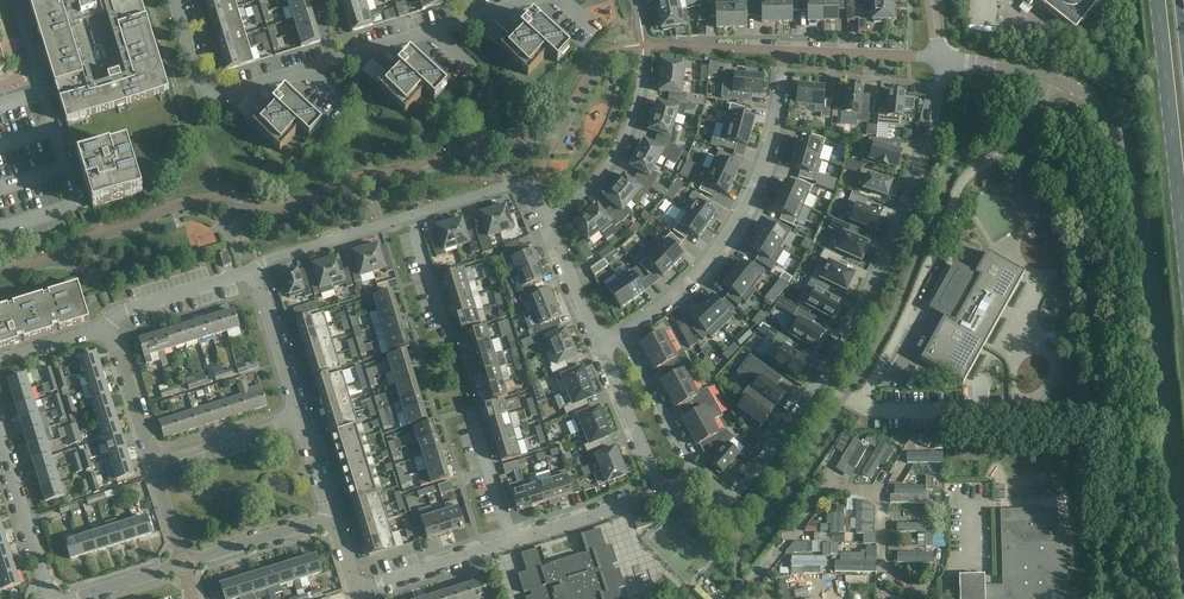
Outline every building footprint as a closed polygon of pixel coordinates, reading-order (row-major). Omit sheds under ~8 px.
[(81,169),(93,207),(142,192),(127,144),(157,135),(158,135),(180,128),(141,0),(29,0),(81,169)] [(237,7),(235,0),(212,0),(206,2),(210,15),(237,7)] [(293,19),(312,14),(308,0),(289,6),(293,19)] [(348,19),(369,12),(365,0),(344,7),(348,19)] [(422,10),(443,4),(442,0),(419,0),(422,10)] [(680,10),(678,2),(685,0),(655,0),(656,6),(654,6),(656,15),(680,10)] [(777,0),(755,0),(755,18),(762,18),(762,23),(777,22),(777,0)] [(777,22),(792,22),(792,11),(798,11),(798,0),(791,0),(777,0),(777,22)] [(801,11),(808,11),(808,22),(810,22),(810,25),(819,25),(819,22),(823,22),(822,0),(801,0),(801,11)] [(823,22),(838,21),(837,10),(844,10),(844,0),(822,0),(823,22)] [(1022,4),(1031,10),(1035,6),(1043,12),(1046,9),(1065,24),(1062,27),(1070,34),(1073,30),(1074,32),(1100,0),(1025,0),(1022,4)] [(399,16),(404,15),(409,13),(405,1),(395,4),(399,16)] [(731,28),(731,6),(716,6),(716,2),(709,2),(710,17),(716,17),(717,28),(731,28)] [(731,6),(731,28),(746,28),(746,16),(753,16),(753,2),(746,2),(746,6),(731,6)] [(893,5),(871,6),(864,6),(864,13),(872,13),(872,20),(873,20),(873,23),(881,23),(881,20),(894,20),(894,18),(896,18),(896,12),(894,12),(893,5)] [(214,29),(241,21),(237,7),(210,15),(214,29)] [(391,20),(390,19),(396,17),(393,9),(383,12),(386,21),(391,20)] [(680,10),(656,15),(657,23),(660,23),(661,29),(663,29),(663,31),(671,30),(670,27),(683,25),(680,10)] [(369,12),(348,19),(352,32),(373,25),(369,12)] [(517,26),(520,29),(500,50),(528,76),(548,55),(557,63),(570,49),(530,13),(517,26)] [(297,33),(316,27),(312,14),(293,19),(297,33)] [(218,42),(246,34),(241,21),(214,29),(218,42)] [(316,27),(297,33),(301,47),(320,41),(316,27)] [(223,56),(250,48),(246,34),(218,42),(223,56)] [(282,38),(276,39),(271,41),(274,49),(284,46),(282,38)] [(250,48),(223,56),(227,70),(254,62),(250,48)] [(394,64),(397,67),(377,88),(405,114),(425,92),(434,101),(447,87),(407,50),(394,64)] [(658,77),(683,79),(684,65),(672,63),(672,61),(664,60),(664,62),(663,62),(662,69),(659,68),(658,77)] [(724,84),(722,98),(745,102),(746,93),(762,95),(764,75),(756,75),(756,71),(747,70),(747,74),(735,73),(734,85),(724,84)] [(683,79),(658,77),(657,85),(660,86),(659,92),(672,93),(671,100),(686,103),(687,95),(681,94),(683,79)] [(821,118),(829,118),(831,101),(823,100),(825,86),(798,84),(796,103),(816,105),(815,112),(821,113),(821,118)] [(861,104),(862,94),(862,90),(855,89),(855,87),(847,86),(847,89),(846,88),(844,113),(854,114),(853,121),(868,123),(869,105),(861,104)] [(280,152),(283,149),(300,131),(309,139),(322,125),(282,89),(269,102),(272,105),(252,126),(280,152)] [(877,125),(901,127),(904,94),(889,93),(887,110),(879,109),(877,125)] [(678,115),(683,117),(688,103),(686,103),(671,100),(670,106),(657,102),(655,108),(653,107),(650,116),(674,123),(674,122),(676,122),(678,115)] [(725,126),(751,133),(755,118),(745,116),(747,108),(730,104),(725,126)] [(674,123),(650,116),(648,124),(650,125),(648,131),(661,135),(659,141),(674,147),(678,133),(671,131),(674,123)] [(737,144),(747,147),(751,133),(725,126),(723,125),(720,139),(722,140),(720,148),(735,152),(737,144)] [(876,136),(877,126),(867,125),(866,135),(876,136)] [(799,139),(794,153),(816,160),(820,146),(823,147),(825,139),(811,135),(809,142),(799,139)] [(720,148),(722,140),(720,139),(712,138),(710,146),(717,148),(718,147),(720,148)] [(899,159),(901,153),(892,150),(892,141),(870,138),(870,139),(870,138),(866,149),(867,150),(864,161),(876,165),(877,163),(878,163),(878,164),(888,167),(888,166),(896,169),(897,167),(899,167),(902,160),(899,159)] [(674,147),(659,141),(655,147),(644,140),(641,146),(639,145),(635,152),(656,164),(661,156),(676,165),(683,151),(674,147)] [(838,160),(841,157),(843,160),(847,156),(842,149),(834,155),(838,160)] [(709,170),(733,182),(739,168),(730,164),(733,157),(719,151),(716,158),(718,159),(713,172),(709,170)] [(638,179),(652,188),(659,175),(652,172),(656,164),(635,152),(631,160),(633,161),(630,167),(641,173),(638,179)] [(812,173),(816,160),(794,153),(790,167),(800,170),(798,178),(813,182),(815,174),(812,173)] [(826,155),(823,166),(828,168),(832,156),(826,155)] [(845,160),(843,168),(860,174),(862,166),(845,160)] [(733,182),(709,170),(702,184),(699,191),(714,198),(717,191),(727,195),(733,182)] [(652,188),(638,179),(634,184),(624,175),(620,180),(618,178),(612,185),(631,201),(637,194),(642,199),(652,188)] [(887,197),(892,182),(868,175),(863,189),(887,197)] [(662,179),(656,193),(666,198),(672,184),(662,179)] [(779,196),(803,207),(812,186),(797,180),(794,186),(785,182),(779,196)] [(631,201),(612,185),(607,192),(609,193),(605,198),(615,206),(610,211),(621,222),(622,223),(631,212),(626,207),(631,201)] [(688,214),(707,227),(715,215),(707,209),(711,203),(699,194),(694,201),(696,202),(688,214)] [(803,207),(779,196),(773,209),(782,214),(779,220),(793,227),(796,220),(797,220),(803,207)] [(807,214),(815,217),(819,205),(811,202),(807,214)] [(493,210),(500,234),(513,230),(513,228),(515,228),(513,220),(510,221),(506,206),(504,207),(503,204),(497,206),(498,208),(493,210)] [(856,205),(850,221),(874,230),(880,215),(856,205)] [(621,222),(610,211),(605,216),(597,206),(592,210),(591,208),(584,213),(599,232),(601,234),(613,225),(615,227),(621,222)] [(500,234),(493,210),(488,212),(487,209),(481,211),(482,213),(480,214),(485,227),(475,230),(483,254),(493,251),(489,237),(500,234)] [(599,232),(584,213),(577,218),(579,220),(574,224),(575,226),(573,227),(578,233),(580,232),(588,241),(599,232)] [(707,227),(688,214),(680,226),(677,224),(673,231),(685,239),(690,233),(698,239),(707,227)] [(449,223),(457,247),(469,243),(472,254),(479,252),(473,231),(466,233),(462,220),(460,220),(460,217),(454,219),(454,222),(449,223)] [(457,247),(449,223),(444,225),(443,222),(437,224),(438,227),(437,227),(441,241),(432,243),(436,258),(446,255),(445,251),(457,247)] [(785,236),(787,237),(791,230),(779,223),(775,229),(766,223),(758,236),(777,248),(785,236)] [(676,249),(682,244),(671,233),(666,239),(664,238),(654,248),(673,267),(684,257),(676,249)] [(868,244),(844,233),(836,250),(861,261),(868,244)] [(777,248),(758,236),(750,249),(759,254),(755,261),(768,268),(772,262),(770,260),(777,248)] [(507,253),(519,248),(521,247),(518,241),(504,246),(507,253)] [(365,249),(373,273),(385,269),(386,273),(393,271),(389,257),(382,259),(378,245),(377,246),(376,243),(370,245),(371,247),(365,249)] [(615,252),(611,246),(598,254),(602,260),(615,252)] [(366,295),(360,277),(373,273),(365,249),(360,251),(360,248),(354,250),(354,252),(353,253),(357,266),(351,268),(356,288),(355,288),(358,298),(366,295)] [(519,248),(507,253),(500,256),(503,264),(513,260),(518,273),(538,265),(533,251),(522,255),(519,248)] [(673,267),(654,248),(644,259),(645,260),(639,265),(650,276),(655,270),(663,278),(673,267)] [(852,279),(855,275),(838,267),(842,258),(824,250),(820,258),(829,263),(820,279),(846,292),(848,287),(850,288),(854,280),(852,279)] [(223,267),(231,265),(227,252),(219,255),(223,267)] [(949,315),(947,319),(944,318),(920,360),(963,383),(1024,274),(987,253),(975,274),(978,276),(975,281),(957,270),(936,307),(949,315)] [(325,261),(333,288),(346,284),(347,288),(353,286),(348,269),(342,271),(338,258),(336,258),(335,256),(329,257),(330,260),(325,261)] [(604,260),(590,270),(594,276),(608,267),(604,260)] [(334,291),(333,288),(325,261),(320,263),(319,261),(313,262),(314,265),(312,265),(317,279),(310,281),(314,295),(321,293),(322,295),(334,291)] [(759,276),(761,278),(766,272),(754,262),(749,268),(741,262),(732,273),(750,287),(759,276)] [(437,273),(444,271),(442,263),(434,265),(437,273)] [(538,265),(518,273),(524,287),(520,288),(523,295),(536,289),(534,283),(544,279),(538,265)] [(630,270),(618,279),(633,301),(645,292),(639,284),(645,279),(637,267),(631,271),(630,270)] [(284,274),(283,274),(286,286),(284,287),(286,295),(288,294),(290,298),(304,294),(305,298),(312,296),(307,279),(300,281),(297,270),(290,272),(289,270),(283,272),(284,274)] [(448,290),(468,284),(464,270),(444,276),(448,290)] [(481,273),(468,276),(470,284),(482,281),(481,273)] [(750,287),(732,273),(723,285),(731,291),(726,297),(738,307),(743,300),(740,299),(750,287)] [(621,309),(633,301),(618,279),(605,287),(621,309)] [(840,304),(824,295),(828,288),(812,279),(798,305),(810,312),(812,309),(831,320),(832,319),(834,321),(839,311),(837,309),(840,304)] [(772,306),(788,286),(780,280),(764,299),(772,306)] [(468,284),(448,290),(453,303),(472,297),(468,284)] [(0,309),(0,349),(14,344),(14,343),(23,340),(24,341),(54,332),(54,330),(59,329),(59,330),(89,321),(78,285),(48,294),(48,296),(43,297),(43,296),(13,305),(13,306),(8,308),(8,307),(0,309)] [(489,285),(473,291),(476,298),(491,292),(489,285)] [(502,289),(506,298),(514,295),(510,286),(502,289)] [(532,314),(555,304),(549,290),(539,295),(536,289),(523,295),(525,301),(529,299),(534,312),(532,313),(532,314)] [(377,312),(397,306),(392,291),(373,298),(377,312)] [(735,310),(725,299),(719,304),(712,296),(701,307),(717,323),(727,313),(729,315),(735,310)] [(472,297),(453,303),(457,317),(476,311),(472,297)] [(784,311),(789,302),(781,298),(775,306),(784,311)] [(326,308),(339,304),(337,299),(325,304),(326,308)] [(506,302),(508,309),(512,307),(514,303),(512,299),(506,302)] [(296,317),(318,311),(315,302),(293,309),(296,317)] [(522,316),(529,315),(526,303),(519,305),(522,316)] [(555,304),(532,314),(538,327),(534,329),(536,335),(538,335),(551,329),(553,328),(550,322),(561,318),(555,304)] [(381,325),(401,319),(397,306),(377,312),(381,325)] [(717,323),(701,307),(690,317),(698,324),(692,330),(703,340),(708,335),(706,333),(717,323)] [(784,333),(814,350),(824,334),(811,326),(815,318),(799,308),(784,333)] [(220,315),(225,332),(239,328),(234,311),(220,315)] [(476,311),(457,317),(461,331),(481,325),(476,311)] [(301,335),(328,327),(324,313),(297,321),(301,335)] [(225,332),(220,315),(206,319),(212,336),(225,332)] [(212,336),(206,319),(193,323),(198,340),(200,345),(206,344),(204,338),(212,336)] [(385,339),(405,333),(401,319),(381,325),(385,339)] [(364,332),(379,328),(377,321),(362,325),(364,332)] [(180,327),(185,345),(198,340),(193,323),(180,327)] [(690,348),(697,344),(686,323),(678,327),(690,348)] [(756,331),(766,337),(771,329),(772,329),(763,323),(756,331)] [(185,345),(180,327),(166,332),(171,349),(185,345)] [(305,349),(332,340),(328,327),(301,335),(305,349)] [(471,347),(491,341),(486,327),(467,333),(471,347)] [(746,328),(735,339),(740,346),(752,335),(746,328)] [(566,330),(554,335),(551,329),(538,335),(540,341),(545,338),(551,352),(546,354),(571,343),(566,330)] [(806,362),(782,347),(787,339),(771,329),(766,337),(774,342),(764,358),(796,378),(806,362)] [(171,349),(166,332),(153,336),(158,353),(162,367),(168,365),(164,351),(171,349)] [(739,455),(728,445),(735,438),(725,430),(718,433),(705,410),(716,404),(707,388),(697,394),(685,372),(693,368),(684,352),(676,356),(663,332),(651,339),(650,336),(641,341),(642,343),(641,344),(655,370),(657,369),(664,381),(662,382),(676,408),(678,407),(685,419),(682,420),(697,446),(699,445),(704,454),(712,462),(711,463),(716,468),(715,470),(719,474),(721,472),(722,474),(723,472),(725,474),(732,467),(730,465),(739,455)] [(405,333),(385,339),(390,353),(409,347),(405,333)] [(158,353),(153,336),(139,340),(144,357),(146,364),(152,363),(150,355),(158,353)] [(309,362),(337,354),(332,340),(305,349),(309,362)] [(491,341),(471,347),(475,361),(495,355),(491,341)] [(550,368),(552,374),(554,374),(568,368),(565,362),(577,357),(571,343),(546,354),(551,367),(550,368)] [(376,359),(384,356),(382,349),(373,352),(376,359)] [(391,372),(410,366),(406,352),(386,358),(391,372)] [(84,373),(101,368),(97,354),(79,359),(84,373)] [(337,354),(309,362),(314,376),(341,368),(337,354)] [(495,355),(475,361),(479,374),(499,368),(495,355)] [(773,386),(779,378),(781,380),(781,379),(750,356),(738,373),(750,387),(748,390),(743,396),(746,398),(737,411),(760,428),(784,395),(773,386)] [(510,369),(515,368),(512,358),(499,362),(501,370),(505,369),(507,377),(512,376),(510,369)] [(225,378),(223,373),(220,363),(216,365),(217,367),(212,369),(216,381),(225,378)] [(223,373),(225,378),(234,375),(230,363),(224,365),(226,372),(223,373)] [(238,374),(248,371),(246,365),(237,368),(238,374)] [(58,380),(64,378),(60,366),(54,367),(56,371),(55,371),(58,380)] [(410,366),(391,372),(395,386),(414,380),(410,366)] [(49,383),(55,381),(50,367),(45,369),(49,383)] [(88,386),(105,381),(101,368),(84,373),(88,386)] [(499,368),(479,374),(484,388),(503,382),(499,368)] [(572,373),(570,374),(568,368),(554,374),(557,380),(558,379),(562,378),(568,391),(588,383),(582,369),(572,373)] [(28,374),(33,390),(46,386),(41,371),(28,374)] [(319,393),(346,385),(342,371),(315,380),(319,393)] [(13,395),(30,389),(26,375),(9,381),(13,395)] [(62,394),(69,392),(68,387),(71,386),(68,377),(64,378),(58,380),(62,394)] [(196,381),(198,387),(207,384),(205,378),(196,381)] [(911,390),(916,382),(910,379),(906,387),(911,390)] [(189,389),(198,387),(196,381),(196,380),(187,383),(189,389)] [(414,380),(395,386),(399,399),(419,393),(414,380)] [(55,381),(49,383),(52,392),(57,390),(55,381)] [(105,381),(88,386),(92,399),(92,400),(109,394),(105,381)] [(533,392),(542,389),(538,381),(531,383),(533,392)] [(241,384),(249,412),(267,406),(260,385),(249,389),(247,382),(241,384)] [(503,382),(484,388),(488,402),(508,396),(503,382)] [(572,413),(586,407),(583,401),(594,397),(588,383),(568,391),(573,405),(570,406),(572,413)] [(227,400),(233,417),(249,412),(241,384),(237,385),(240,396),(227,400)] [(346,385),(319,393),(323,407),(350,399),(346,385)] [(169,389),(171,395),(180,392),(178,387),(169,389)] [(17,408),(34,403),(30,389),(13,395),(17,408)] [(171,395),(169,389),(160,392),(162,398),(171,395)] [(69,392),(62,394),(66,407),(72,405),(77,404),(75,397),(71,398),(69,392)] [(419,393),(399,399),(403,413),(423,407),(419,393)] [(96,413),(114,408),(109,394),(92,400),(92,399),(88,400),(90,406),(94,405),(96,413)] [(57,410),(63,408),(59,395),(53,396),(57,410)] [(350,399),(323,407),(327,421),(355,412),(350,399)] [(233,417),(227,400),(210,405),(216,422),(233,417)] [(489,421),(508,415),(504,401),(484,407),(489,421)] [(21,421),(39,416),(38,416),(46,414),(44,407),(37,410),(34,403),(17,408),(21,421)] [(72,405),(66,407),(69,416),(75,414),(72,405)] [(216,422),(210,405),(193,411),(199,427),(216,422)] [(423,407),(403,413),(408,427),(427,421),(423,407)] [(584,431),(605,422),(599,408),(588,413),(586,407),(572,413),(575,419),(579,417),(584,431)] [(63,408),(57,410),(60,419),(66,417),(63,408)] [(100,427),(118,421),(114,408),(96,413),(100,427)] [(199,427),(193,411),(176,416),(182,433),(199,427)] [(332,434),(359,426),(355,412),(327,421),(332,434)] [(508,415),(489,421),(493,435),(513,429),(508,415)] [(39,416),(21,421),(26,435),(43,430),(47,428),(45,421),(41,423),(39,416)] [(182,433),(176,416),(159,421),(164,438),(182,433)] [(392,416),(386,418),(381,420),(383,428),(394,425),(392,416)] [(995,419),(995,429),(1043,428),(1043,418),(995,419)] [(512,421),(513,429),(526,426),(525,419),(512,421)] [(118,421),(100,427),(101,427),(96,429),(98,433),(102,432),(104,439),(104,440),(122,435),(118,421)] [(586,446),(589,452),(601,447),(602,446),(600,440),(610,436),(605,422),(584,431),(590,444),(586,446)] [(418,443),(437,437),(433,423),(413,429),(418,443)] [(73,435),(80,433),(76,424),(70,426),(73,435)] [(67,437),(73,435),(70,426),(64,428),(67,437)] [(352,502),(379,493),(381,493),(360,426),(359,426),(332,434),(352,502)] [(513,429),(493,435),(497,448),(517,442),(513,429)] [(30,448),(47,443),(43,430),(26,435),(30,448)] [(76,444),(83,442),(80,433),(73,435),(76,444)] [(70,446),(76,444),(73,435),(67,437),(70,446)] [(109,454),(126,448),(122,435),(104,440),(104,439),(97,442),(99,447),(106,445),(109,454)] [(864,442),(875,448),(879,442),(868,435),(864,442)] [(894,435),(890,441),(901,448),(905,441),(894,435)] [(932,442),(921,435),(918,441),(928,448),(932,442)] [(744,443),(753,451),(759,444),(750,436),(744,443)] [(422,457),(441,451),(437,437),(418,443),(422,457)] [(836,469),(843,473),(847,466),(855,470),(866,451),(859,446),(861,442),(854,439),(845,454),(836,469)] [(517,442),(497,448),(502,463),(521,457),(517,442)] [(891,471),(904,480),(922,451),(908,442),(891,471)] [(34,462),(51,457),(47,443),(30,448),(34,462)] [(890,448),(880,443),(862,474),(871,479),(880,464),(884,467),(893,451),(889,449),(890,448)] [(523,454),(540,452),(539,445),(523,447),(523,454)] [(595,457),(601,470),(621,462),(615,448),(603,453),(601,447),(587,452),(590,459),(595,457)] [(113,467),(130,462),(126,448),(109,454),(113,467)] [(84,461),(95,458),(95,457),(93,458),(90,449),(81,452),(84,461)] [(426,470),(445,464),(441,451),(422,457),(426,470)] [(72,457),(74,464),(80,462),(78,455),(77,453),(71,455),(72,457)] [(38,475),(55,470),(51,457),(34,462),(38,475)] [(95,458),(84,461),(88,475),(94,473),(93,468),(95,468),(94,465),(97,465),(95,458)] [(519,470),(518,467),(517,461),(508,464),(503,466),(505,475),(519,470)] [(80,462),(74,464),(76,473),(83,471),(80,462)] [(130,462),(113,467),(117,481),(134,476),(130,462)] [(621,462),(601,470),(606,484),(608,483),(609,486),(616,483),(615,480),(627,475),(621,462)] [(445,464),(426,470),(430,484),(450,478),(445,464)] [(42,489),(59,484),(55,470),(38,475),(42,489)] [(92,488),(98,486),(96,479),(94,473),(88,475),(92,488)] [(404,477),(399,479),(401,487),(407,485),(412,483),(409,475),(404,477)] [(552,480),(558,499),(572,495),(566,475),(552,480)] [(575,478),(568,480),(572,495),(579,493),(575,478)] [(603,478),(595,482),(601,495),(609,492),(603,478)] [(558,499),(552,480),(538,484),(544,503),(549,502),(550,505),(559,503),(558,499)] [(79,483),(81,492),(89,489),(86,481),(79,483)] [(450,482),(438,485),(441,495),(453,491),(450,482)] [(122,488),(124,494),(126,499),(131,497),(130,492),(138,489),(136,483),(122,488)] [(59,484),(42,489),(47,503),(64,498),(59,484)] [(525,488),(531,508),(544,503),(538,484),(525,488)] [(124,494),(122,488),(113,490),(115,497),(124,494)] [(531,508),(525,488),(511,492),(517,512),(531,508)] [(95,496),(97,502),(99,508),(108,505),(104,493),(95,496)] [(379,493),(352,502),(357,515),(384,507),(379,493)] [(97,502),(95,496),(86,499),(88,505),(97,502)] [(931,505),(931,499),(924,499),(924,497),(890,496),(890,505),(931,505)] [(107,501),(109,507),(118,505),(116,498),(107,501)] [(72,514),(81,512),(80,508),(79,508),(77,502),(68,504),(70,511),(71,510),(72,514)] [(857,502),(856,502),(856,511),(856,520),(856,530),(856,535),(874,535),(874,509),(866,502),(857,502)] [(70,511),(68,504),(59,507),(61,513),(70,511)] [(361,529),(388,521),(384,507),(357,515),(361,529)] [(446,511),(452,532),(465,528),(458,507),(446,511)] [(836,514),(831,514),(831,515),(827,515),(827,524),(831,525),(830,533),(844,533),(845,507),(837,507),(836,514)] [(103,520),(114,517),(112,509),(101,512),(103,520)] [(1066,531),(1058,531),(1058,509),(1000,510),(1003,586),(984,586),(984,576),(959,577),(959,580),(952,580),(952,598),(1068,598),(1066,531)] [(433,515),(440,535),(452,532),(446,511),(433,515)] [(649,514),(644,516),(633,519),(636,530),(652,525),(649,514)] [(440,535),(433,515),(421,519),(427,539),(440,535)] [(139,539),(133,522),(131,517),(126,519),(127,523),(120,526),(125,543),(139,539)] [(133,522),(139,539),(153,535),(148,517),(133,522)] [(365,542),(392,534),(388,521),(361,529),(365,542)] [(932,534),(932,525),(898,525),(898,534),(932,534)] [(125,543),(120,526),(106,530),(112,547),(125,543)] [(112,547),(106,530),(93,534),(98,552),(112,547)] [(526,593),(528,592),(529,597),(527,598),(528,598),(595,598),(594,597),(600,595),(601,598),(602,598),(603,598),(621,598),(618,590),(625,587),(619,569),(615,570),(613,565),(617,564),(611,546),(605,548),(599,530),(600,530),(581,536),(586,553),(546,565),(540,549),(524,554),(530,571),(520,574),(526,593)] [(98,552),(93,534),(79,538),(85,556),(98,552)] [(392,534),(365,542),(369,556),(396,548),(392,534)] [(831,543),(843,543),(844,543),(844,534),(832,534),(831,543)] [(85,556),(79,538),(65,542),(71,560),(85,556)] [(794,542),(786,552),(811,553),(817,553),(818,542),(811,542),(794,542)] [(11,558),(7,544),(0,546),(0,561),(11,558)] [(838,556),(838,544),(822,544),(822,556),(838,556)] [(835,572),(876,573),(876,572),(877,563),(866,563),(866,554),(840,553),(840,561),(835,561),(835,572)] [(898,554),(898,564),(933,564),(933,554),(898,554)] [(302,560),(307,578),(321,573),(316,556),(302,560)] [(793,557),(792,573),(819,574),(820,574),(820,568),(825,568),(825,557),(793,557)] [(16,571),(11,558),(0,561),(0,576),(16,571)] [(288,565),(293,582),(307,578),(302,560),(288,565)] [(275,569),(280,586),(293,582),(288,565),(275,569)] [(269,597),(275,595),(273,588),(280,586),(275,569),(261,573),(267,590),(269,597)] [(0,576),(0,582),(3,590),(20,585),(16,571),(0,576)] [(260,598),(259,592),(267,590),(261,573),(248,577),(253,594),(254,594),(255,598),(256,598),(260,598)] [(246,596),(253,594),(248,577),(234,581),(240,598),(247,598),(246,596)] [(234,581),(220,585),(224,598),(237,598),(240,598),(234,581)] [(473,598),(484,598),(488,598),(482,581),(468,585),(473,598)] [(468,585),(455,589),(458,598),(473,598),(468,585)] [(304,594),(301,586),(296,587),(298,596),(299,598),(309,598),(307,593),(304,594)] [(323,596),(332,593),(330,587),(326,588),(321,590),(312,593),(314,598),(323,596)] [(795,598),(808,595),(807,588),(794,591),(795,598)] [(455,589),(442,594),(443,598),(458,598),(455,589)]
